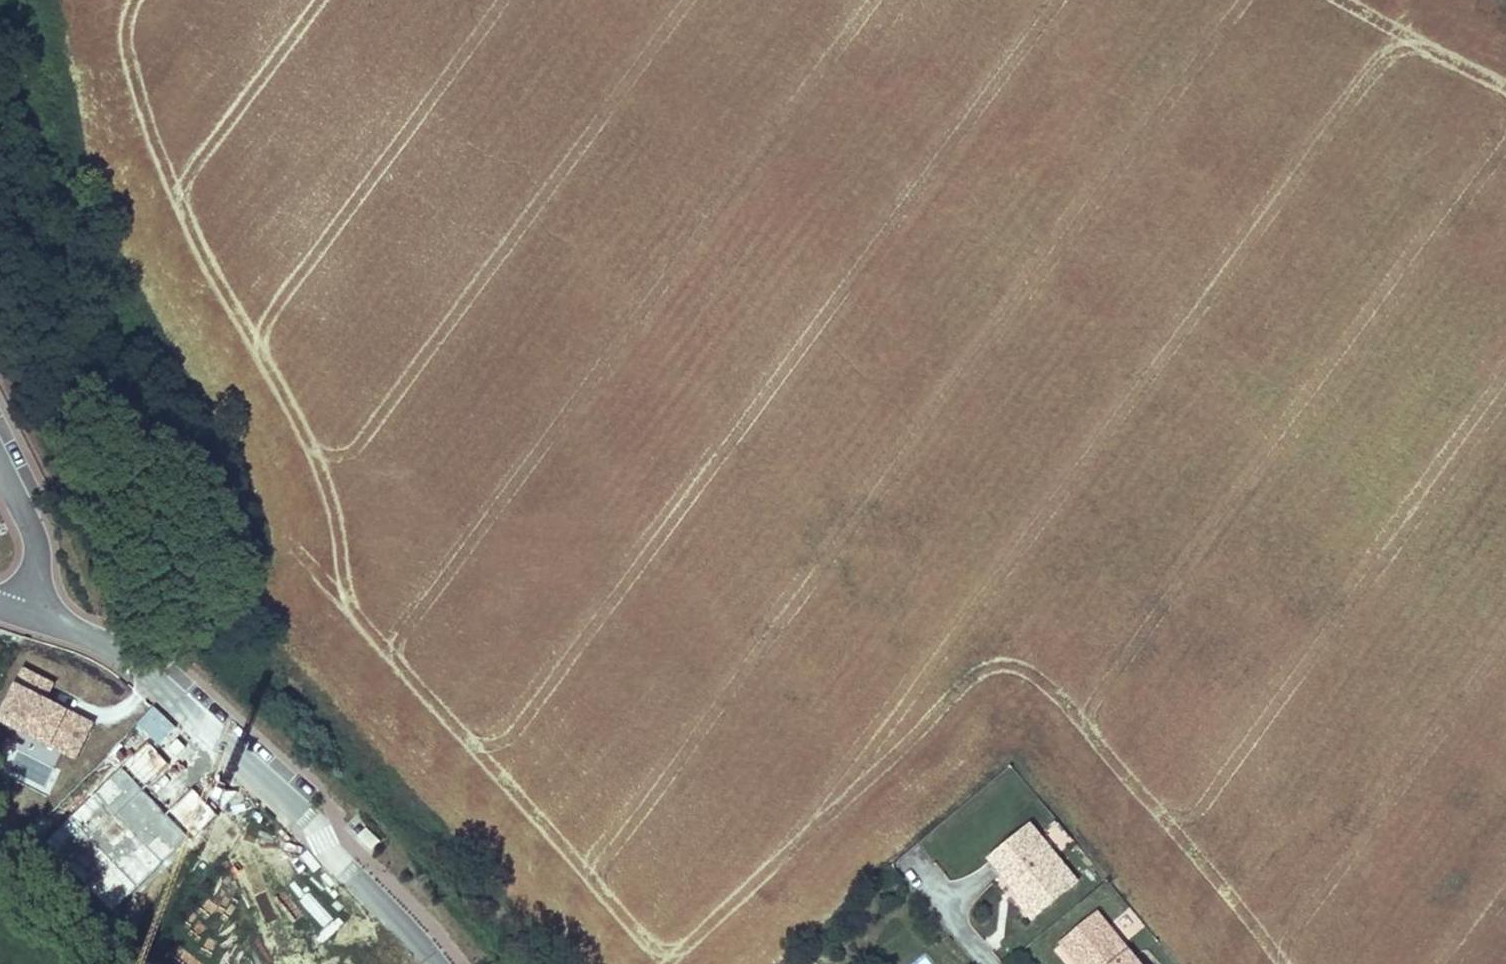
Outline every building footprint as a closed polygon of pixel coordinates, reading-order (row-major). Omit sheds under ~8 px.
[(50,705),(59,688),(24,671),(0,721),(0,728),(81,767),(100,729),(50,705)] [(1032,922),(1075,885),(1029,832),(990,865),(1019,898),(1015,902),(1032,922)] [(1094,913),(1062,942),(1081,963),(1137,963),(1094,913)]
